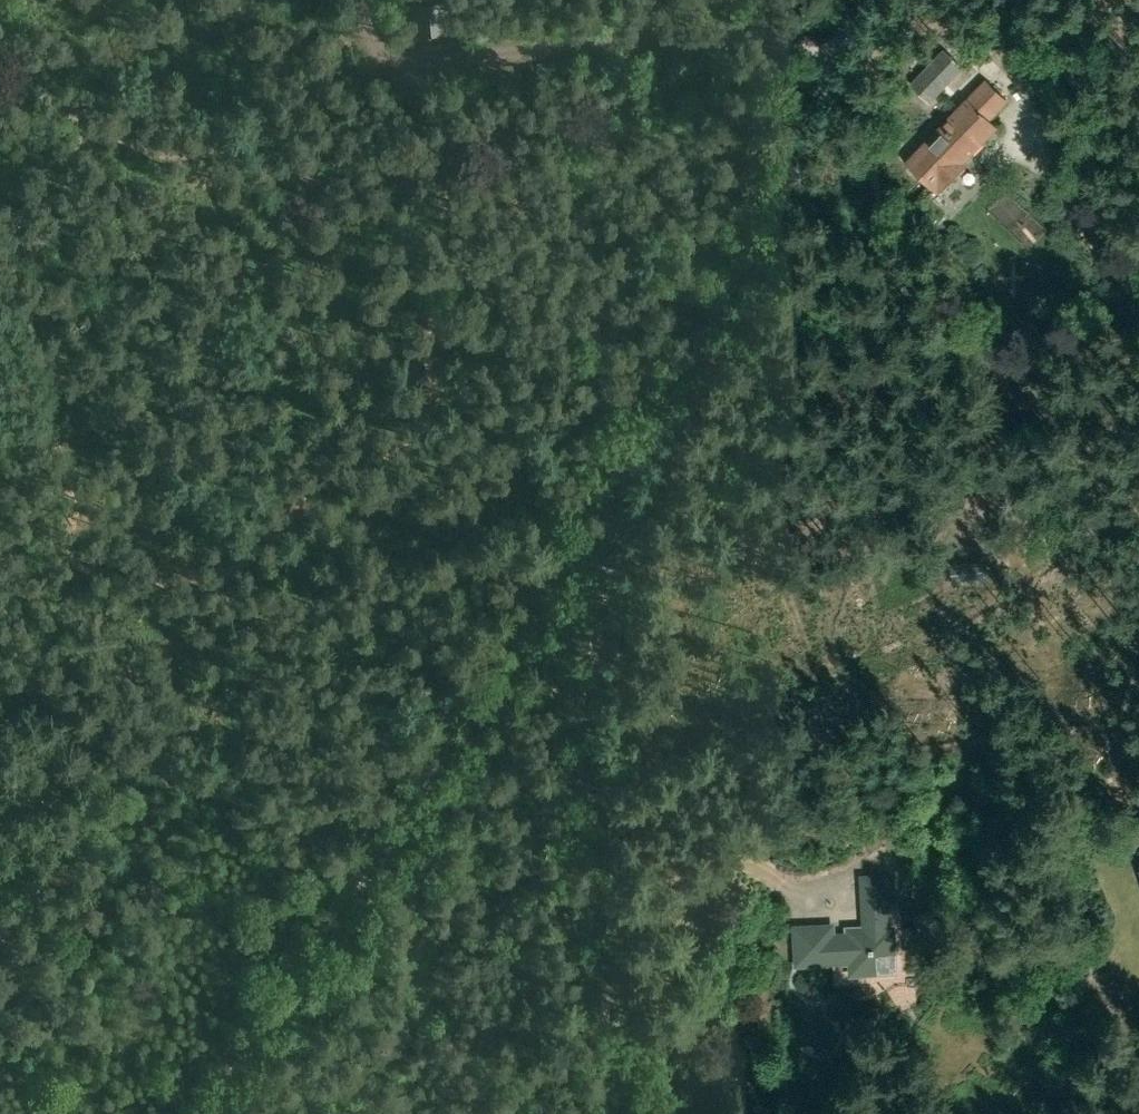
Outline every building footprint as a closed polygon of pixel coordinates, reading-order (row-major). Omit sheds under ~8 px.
[(407,9),(409,36),(429,35),(429,20),(437,20),(437,7),(407,9)] [(911,85),(930,102),(963,67),(945,49),(911,85)] [(940,191),(965,165),(963,162),(997,127),(967,99),(906,163),(935,190),(938,188),(940,191)] [(895,972),(893,929),(888,929),(887,906),(894,906),(892,878),(864,879),(866,930),(851,930),(851,935),(833,936),(833,927),(796,929),(798,964),(851,961),(852,974),(895,972)]
